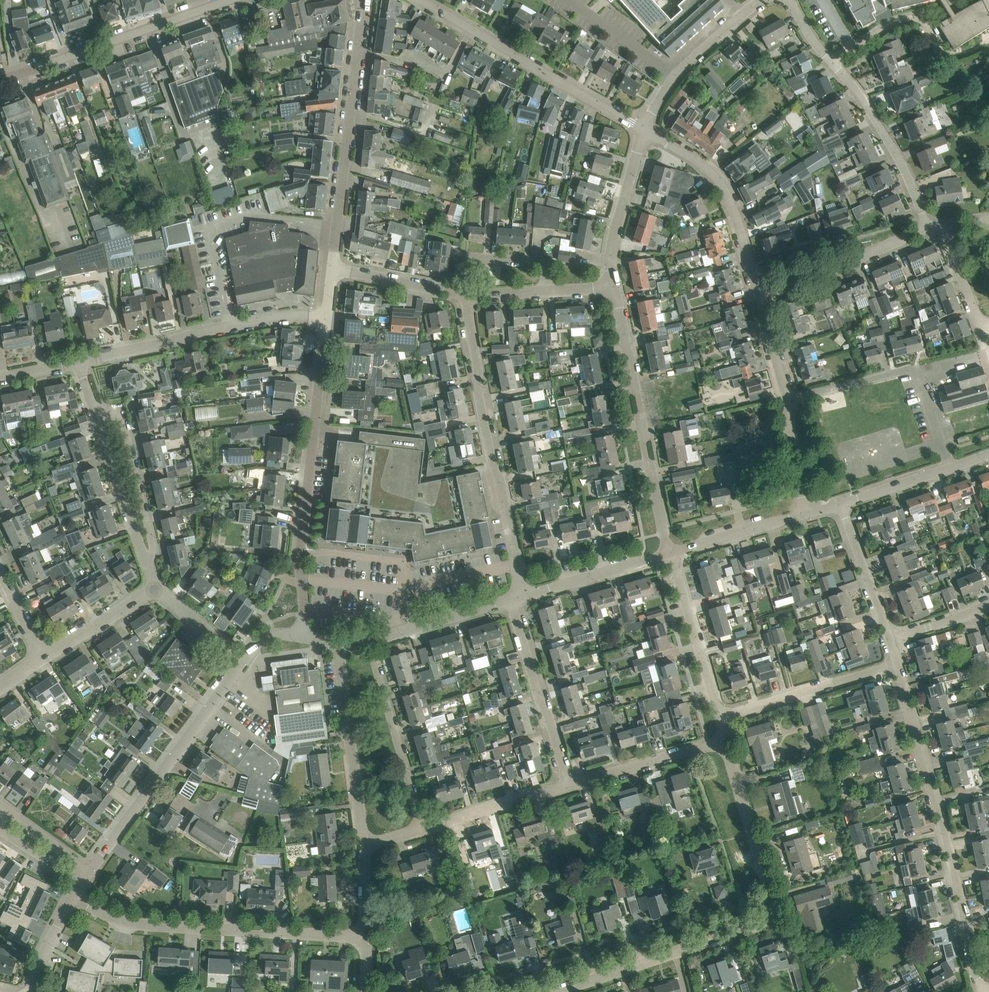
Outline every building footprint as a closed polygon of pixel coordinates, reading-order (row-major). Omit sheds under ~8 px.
[(32,10),(48,5),(47,0),(29,0),(32,10)] [(71,3),(70,3),(69,0),(56,0),(56,3),(55,3),(61,19),(60,20),(65,33),(80,28),(75,14),(74,14),(71,3)] [(71,3),(74,14),(75,14),(80,28),(96,22),(91,9),(90,9),(86,0),(79,0),(71,3)] [(119,16),(116,8),(122,6),(120,0),(112,0),(113,4),(98,8),(104,25),(120,19),(119,16)] [(127,19),(161,9),(158,0),(122,0),(127,19)] [(317,39),(321,38),(329,36),(329,32),(334,32),(334,30),(346,30),(348,22),(349,22),(345,0),(340,0),(314,4),(314,0),(284,0),(282,0),(288,27),(266,32),(269,46),(293,42),(310,39),(316,38),(317,39)] [(395,21),(413,24),(419,14),(413,10),(409,17),(402,16),(402,18),(400,17),(402,3),(396,2),(397,0),(394,0),(382,0),(379,19),(395,21)] [(471,3),(488,13),(491,9),(497,13),(504,0),(503,0),(472,0),(471,3)] [(660,45),(659,46),(670,58),(725,8),(719,0),(685,0),(677,7),(681,11),(670,21),(651,0),(619,0),(660,45)] [(846,4),(848,3),(851,8),(848,9),(857,24),(859,22),(862,28),(861,28),(862,29),(875,22),(872,15),(874,13),(875,16),(887,10),(886,7),(891,4),(890,0),(843,0),(846,4)] [(891,4),(892,11),(921,5),(936,0),(890,0),(891,4)] [(938,26),(954,50),(988,28),(988,0),(983,0),(982,1),(968,8),(961,12),(955,16),(951,18),(947,20),(941,24),(938,26)] [(945,9),(951,18),(955,16),(949,6),(945,0),(939,0),(945,9)] [(530,27),(536,30),(544,17),(538,14),(535,18),(520,10),(522,6),(516,2),(509,14),(515,18),(512,23),(527,32),(530,27)] [(31,41),(28,19),(26,9),(12,11),(13,20),(18,19),(22,31),(10,35),(17,52),(19,51),(21,54),(26,52),(26,49),(29,48),(27,42),(31,41)] [(544,17),(536,30),(542,34),(538,42),(555,51),(559,43),(564,46),(571,34),(565,31),(562,36),(547,27),(551,21),(544,17)] [(237,18),(219,24),(225,40),(236,36),(239,44),(254,39),(248,23),(240,26),(237,18)] [(419,19),(410,35),(420,41),(415,49),(419,51),(423,43),(437,51),(433,58),(440,63),(444,55),(451,59),(460,44),(455,40),(457,36),(448,30),(445,35),(433,28),(436,24),(427,18),(424,23),(419,19)] [(31,41),(32,41),(35,40),(37,45),(55,39),(51,29),(50,25),(48,26),(46,20),(39,22),(30,25),(29,19),(28,19),(31,41)] [(379,19),(378,30),(393,33),(395,21),(379,19)] [(782,20),(770,26),(778,40),(789,33),(782,20)] [(778,40),(770,26),(759,32),(770,52),(781,46),(778,40)] [(184,36),(184,38),(195,71),(197,71),(200,79),(207,76),(218,72),(216,65),(222,63),(213,39),(214,39),(210,27),(184,36)] [(342,50),(344,51),(346,30),(334,30),(334,32),(334,35),(331,34),(330,49),(336,50),(336,48),(343,49),(342,50)] [(378,30),(376,42),(391,44),(393,33),(378,30)] [(912,55),(925,51),(921,38),(908,43),(912,55)] [(181,39),(160,47),(167,65),(169,64),(170,68),(169,68),(170,70),(175,82),(176,87),(171,89),(181,119),(187,117),(187,103),(189,102),(183,84),(182,83),(195,78),(181,39)] [(310,39),(293,42),(294,53),(312,50),(310,39)] [(874,58),(879,71),(896,64),(893,57),(903,53),(898,41),(883,46),(886,53),(874,58)] [(294,53),(293,42),(269,46),(255,48),(256,49),(250,50),(252,59),(257,58),(257,60),(295,54),(294,53)] [(391,44),(376,42),(374,53),(390,56),(391,44)] [(577,47),(570,60),(583,67),(584,64),(588,57),(597,62),(606,47),(599,43),(594,52),(579,43),(577,47)] [(735,43),(725,52),(734,63),(740,58),(749,68),(755,62),(760,58),(751,50),(749,48),(744,53),(735,43)] [(475,78),(476,76),(487,56),(467,45),(455,67),(461,70),(475,78)] [(788,49),(791,54),(798,50),(795,45),(788,49)] [(324,69),(341,72),(344,51),(342,50),(343,49),(336,48),(336,50),(330,49),(317,48),(316,57),(310,57),(309,63),(325,65),(324,69)] [(139,55),(138,55),(148,81),(140,84),(144,96),(153,93),(159,91),(157,84),(151,86),(150,83),(153,82),(149,71),(159,67),(152,50),(139,55)] [(760,59),(768,67),(776,63),(765,53),(760,59)] [(803,80),(809,78),(807,73),(812,70),(810,65),(810,64),(808,58),(806,59),(804,54),(784,63),(781,64),(785,72),(792,68),(796,77),(787,81),(789,86),(803,80)] [(148,81),(138,55),(105,67),(122,118),(119,119),(132,156),(150,150),(140,121),(137,122),(134,114),(130,101),(144,96),(140,84),(148,81)] [(476,76),(484,80),(495,60),(487,56),(476,76)] [(373,60),(371,76),(388,77),(388,75),(395,77),(397,73),(410,77),(411,71),(398,67),(397,68),(389,66),(390,62),(373,60)] [(597,75),(609,82),(620,63),(614,60),(610,66),(604,62),(597,75)] [(896,64),(879,71),(885,84),(897,79),(899,86),(914,80),(913,79),(912,75),(908,66),(905,67),(903,61),(896,64)] [(632,67),(627,64),(621,73),(626,77),(632,67)] [(299,68),(300,75),(311,73),(317,71),(316,65),(310,66),(299,68)] [(258,76),(266,74),(264,66),(256,68),(258,76)] [(510,87),(499,108),(507,112),(513,102),(510,101),(513,95),(516,90),(513,89),(521,74),(506,66),(498,81),(510,87)] [(765,66),(760,71),(766,76),(770,71),(765,66)] [(92,93),(89,86),(101,82),(96,68),(81,74),(86,87),(83,88),(86,96),(92,93)] [(310,111),(310,112),(336,108),(335,99),(338,99),(341,72),(324,69),(322,69),(321,72),(316,72),(315,82),(320,82),(318,100),(289,104),(280,105),(282,117),(290,115),(296,115),(297,114),(306,112),(310,111)] [(922,75),(916,78),(919,86),(919,88),(929,84),(929,82),(942,77),(939,69),(922,75)] [(913,73),(914,74),(912,75),(913,79),(916,78),(922,75),(920,70),(913,73)] [(711,71),(705,77),(713,86),(719,80),(711,71)] [(200,79),(183,84),(189,102),(187,103),(187,117),(181,119),(185,130),(218,118),(218,106),(223,94),(219,72),(207,76),(200,79)] [(75,76),(64,80),(74,106),(79,104),(75,93),(80,91),(75,76)] [(371,76),(370,90),(382,92),(390,92),(391,78),(388,77),(371,76)] [(625,77),(619,88),(634,97),(643,81),(638,77),(635,82),(625,77)] [(739,89),(746,82),(742,77),(735,84),(739,89)] [(481,92),(486,94),(493,81),(487,78),(481,92)] [(812,85),(818,99),(833,93),(826,78),(812,85)] [(307,94),(307,93),(311,92),(310,86),(306,87),(305,79),(285,82),(287,97),(307,94)] [(76,111),(74,106),(64,80),(55,83),(60,98),(65,96),(69,107),(67,108),(71,118),(77,115),(76,111)] [(806,87),(803,80),(789,86),(790,87),(795,92),(806,87)] [(519,108),(516,119),(537,124),(540,112),(535,111),(540,100),(541,100),(543,96),(542,96),(545,88),(531,82),(527,92),(526,96),(531,98),(526,109),(519,108)] [(54,83),(43,88),(53,114),(56,124),(66,120),(58,99),(59,98),(54,83)] [(448,87),(442,84),(437,94),(443,97),(448,87)] [(718,92),(710,85),(706,89),(714,96),(718,92)] [(891,96),(898,113),(921,105),(914,87),(891,96)] [(48,115),(53,114),(43,88),(33,91),(38,107),(44,105),(48,115)] [(464,89),(460,103),(476,108),(480,94),(464,89)] [(370,90),(368,103),(385,104),(385,105),(389,105),(389,104),(390,92),(382,92),(370,90)] [(53,152),(45,131),(39,134),(32,114),(33,114),(26,97),(25,97),(24,93),(0,102),(0,105),(1,107),(0,107),(0,108),(11,139),(16,138),(25,164),(29,163),(36,182),(33,183),(35,188),(38,187),(46,209),(70,200),(67,190),(52,152),(53,152)] [(403,101),(422,108),(424,101),(405,94),(403,101)] [(546,109),(540,121),(553,126),(558,115),(565,101),(550,94),(544,108),(546,109)] [(676,122),(671,129),(684,137),(692,126),(691,125),(698,114),(700,115),(702,111),(690,103),(685,99),(683,97),(683,98),(675,108),(681,114),(679,117),(676,117),(675,120),(676,122)] [(830,114),(834,121),(849,113),(843,101),(819,112),(822,118),(830,114)] [(385,104),(368,103),(367,113),(384,115),(384,117),(390,118),(391,105),(389,104),(389,105),(385,105),(385,104)] [(806,110),(811,122),(820,118),(814,106),(806,110)] [(415,110),(412,120),(422,123),(426,111),(416,107),(415,110)] [(581,126),(580,125),(585,112),(573,107),(567,121),(573,124),(569,134),(577,137),(581,126)] [(336,108),(310,112),(309,126),(315,127),(315,135),(333,137),(336,108)] [(230,109),(219,112),(223,126),(234,123),(230,109)] [(692,126),(684,137),(700,148),(707,136),(706,135),(714,124),(720,115),(711,109),(705,118),(707,119),(702,127),(699,131),(692,126)] [(916,121),(907,125),(913,142),(937,132),(927,109),(923,111),(922,110),(918,112),(918,113),(913,115),(916,121)] [(159,144),(147,110),(137,113),(140,120),(142,120),(151,146),(159,144)] [(93,116),(97,126),(108,122),(104,111),(93,116)] [(822,141),(820,141),(822,147),(824,146),(824,147),(840,139),(838,134),(846,130),(855,126),(849,113),(834,121),(836,127),(828,131),(830,137),(822,141)] [(707,136),(700,148),(713,157),(721,145),(720,145),(725,138),(727,139),(732,132),(724,127),(730,118),(724,114),(719,121),(718,121),(707,136)] [(768,136),(782,125),(777,118),(762,129),(768,136)] [(80,123),(86,141),(88,147),(96,144),(87,120),(80,123)] [(580,140),(579,144),(588,146),(589,142),(593,125),(584,123),(580,140)] [(809,127),(796,136),(801,143),(814,133),(809,127)] [(390,139),(409,145),(412,134),(394,129),(390,139)] [(608,144),(607,146),(616,148),(620,133),(605,129),(601,142),(608,144)] [(366,131),(364,150),(379,151),(381,133),(366,131)] [(433,138),(449,144),(451,137),(435,132),(433,138)] [(274,135),(276,146),(294,144),(293,133),(274,135)] [(732,141),(737,147),(747,139),(742,133),(732,141)] [(810,138),(818,153),(823,149),(817,134),(810,138)] [(846,144),(852,156),(872,147),(866,134),(846,144)] [(926,151),(918,154),(924,171),(939,165),(935,155),(933,149),(946,144),(947,144),(944,137),(923,145),(926,151)] [(558,140),(550,138),(543,168),(552,170),(558,140)] [(314,148),(312,162),(330,164),(332,143),(298,139),(297,146),(314,148)] [(569,160),(573,144),(567,143),(567,141),(559,139),(552,170),(550,175),(560,178),(562,172),(560,172),(562,161),(565,161),(565,159),(569,160)] [(840,139),(824,147),(827,152),(843,145),(840,139)] [(91,156),(88,147),(86,141),(78,144),(84,159),(91,156)] [(180,145),(183,155),(194,151),(190,141),(180,145)] [(588,146),(579,144),(578,150),(577,153),(587,156),(588,153),(590,154),(588,160),(595,162),(592,171),(608,175),(612,160),(599,156),(601,150),(588,147),(588,146)] [(746,167),(754,162),(760,170),(769,164),(756,146),(749,151),(748,150),(737,158),(737,159),(725,168),(735,182),(750,172),(746,167)] [(68,156),(65,147),(53,152),(67,190),(72,188),(70,183),(74,182),(73,180),(76,179),(73,169),(70,163),(68,156)] [(872,147),(852,156),(855,163),(858,169),(878,160),(872,147)] [(823,149),(818,153),(776,179),(784,191),(830,162),(823,149)] [(379,151),(364,150),(362,167),(380,169),(381,163),(384,164),(385,152),(379,152),(379,151)] [(93,161),(99,177),(103,175),(104,172),(99,159),(93,161)] [(330,164),(312,162),(311,171),(295,169),(294,178),(310,180),(311,176),(328,178),(330,164)] [(520,164),(516,180),(525,182),(529,166),(520,164)] [(671,208),(686,197),(690,195),(687,189),(694,185),(691,177),(673,172),(673,171),(656,167),(649,191),(666,196),(671,197),(669,203),(667,208),(656,205),(654,211),(667,215),(669,208),(671,208)] [(837,177),(840,182),(858,174),(855,168),(837,177)] [(867,179),(873,192),(893,184),(887,170),(867,179)] [(393,172),(390,183),(428,194),(429,193),(431,185),(431,183),(393,172)] [(858,174),(840,182),(845,193),(849,191),(847,188),(863,181),(860,173),(858,174)] [(767,174),(738,189),(746,204),(757,199),(754,193),(772,183),(767,174)] [(389,191),(390,185),(366,177),(364,184),(376,187),(389,191)] [(936,189),(938,205),(962,201),(959,178),(943,180),(944,188),(936,189)] [(599,179),(597,187),(604,189),(607,181),(599,179)] [(265,191),(268,202),(299,194),(299,196),(307,195),(306,209),(325,211),(328,186),(309,184),(309,181),(309,180),(284,187),(283,186),(265,191)] [(802,180),(794,186),(800,197),(809,191),(802,180)] [(577,192),(575,199),(578,200),(588,203),(590,196),(601,200),(604,189),(597,187),(595,186),(580,181),(577,192)] [(213,205),(235,199),(230,184),(209,190),(213,205)] [(518,197),(525,197),(526,188),(518,188),(518,197)] [(399,209),(400,201),(375,198),(375,193),(360,191),(358,202),(387,205),(391,207),(396,209),(396,208),(399,209)] [(890,213),(892,218),(904,213),(896,195),(879,203),(885,215),(890,213)] [(484,223),(492,223),(492,221),(493,209),(494,198),(486,197),(484,223)] [(686,197),(671,208),(674,215),(679,212),(681,217),(690,212),(693,220),(696,218),(706,214),(708,213),(701,199),(690,204),(686,197)] [(791,217),(823,211),(820,197),(798,201),(800,211),(791,212),(791,217)] [(564,203),(559,202),(559,201),(548,198),(546,205),(563,209),(564,203)] [(766,206),(767,208),(750,216),(756,228),(765,223),(766,225),(782,217),(779,212),(787,208),(782,198),(766,206)] [(861,205),(864,211),(878,205),(875,199),(861,205)] [(152,207),(149,208),(151,214),(162,210),(159,200),(151,203),(152,207)] [(193,205),(195,214),(206,211),(203,202),(193,205)] [(358,202),(356,226),(365,227),(367,227),(368,215),(373,216),(373,211),(387,212),(395,213),(396,209),(391,207),(387,205),(358,202)] [(445,222),(460,227),(465,210),(464,210),(465,207),(451,203),(450,206),(452,207),(450,215),(447,214),(445,222)] [(822,221),(827,235),(834,232),(833,231),(852,225),(846,208),(845,208),(845,205),(842,204),(837,205),(836,208),(837,211),(827,214),(829,219),(822,221)] [(535,213),(534,222),(534,228),(558,230),(559,223),(560,211),(535,205),(535,213)] [(500,222),(501,209),(493,209),(492,221),(498,222),(500,222)] [(567,219),(568,212),(561,210),(560,218),(567,219)] [(115,225),(129,221),(130,220),(127,212),(112,216),(113,219),(115,225)] [(643,213),(638,228),(652,232),(654,224),(661,226),(663,220),(643,213)] [(102,217),(91,220),(93,225),(95,230),(105,227),(103,222),(102,217)] [(163,230),(167,250),(182,247),(189,279),(192,291),(204,288),(189,218),(161,224),(163,230)] [(574,218),(573,225),(580,226),(578,234),(592,236),(595,222),(574,218)] [(318,251),(318,247),(318,245),(318,243),(317,241),(315,239),(314,238),(312,237),(310,236),(308,235),(304,235),(304,234),(288,232),(289,225),(250,221),(249,232),(233,237),(225,239),(231,268),(236,288),(235,288),(238,306),(277,298),(276,293),(295,291),(295,294),(307,295),(308,295),(310,295),(311,295),(312,294),(313,293),(314,292),(314,290),(315,289),(316,273),(318,273),(319,266),(317,266),(319,251),(318,251)] [(391,237),(393,238),(415,243),(416,239),(418,231),(418,229),(390,221),(387,232),(392,233),(391,237)] [(496,243),(511,244),(512,230),(504,229),(505,222),(500,222),(498,222),(496,243)] [(512,230),(511,244),(526,245),(528,224),(521,223),(520,230),(512,230)] [(819,223),(808,226),(812,240),(824,236),(819,223)] [(766,233),(767,239),(762,241),(766,257),(781,252),(781,249),(794,245),(788,224),(774,230),(766,233)] [(365,227),(356,226),(355,234),(353,233),(349,250),(373,256),(376,240),(364,237),(364,229),(365,227)] [(469,241),(484,242),(486,229),(470,228),(469,241)] [(652,232),(638,228),(634,242),(647,246),(654,248),(656,242),(655,242),(649,239),(652,232)] [(680,237),(690,235),(689,228),(679,231),(680,237)] [(703,231),(708,247),(723,243),(719,232),(712,234),(711,228),(703,231)] [(168,254),(167,250),(163,230),(155,232),(156,240),(135,244),(139,266),(140,268),(169,263),(169,262),(168,254)] [(422,232),(418,231),(416,239),(423,241),(426,232),(423,231),(422,232)] [(139,266),(135,244),(133,234),(132,234),(112,240),(104,241),(109,268),(110,272),(139,266)] [(576,242),(570,241),(569,247),(576,248),(590,251),(592,236),(578,234),(576,242)] [(376,240),(373,256),(387,260),(391,244),(384,242),(385,237),(378,235),(376,240)] [(659,236),(659,246),(668,246),(669,237),(659,236)] [(404,253),(411,254),(411,253),(413,253),(415,243),(393,238),(392,244),(399,245),(398,252),(404,253)] [(575,252),(576,248),(569,247),(570,241),(561,239),(559,250),(558,260),(574,262),(576,253),(575,252)] [(62,276),(109,268),(104,241),(98,244),(90,246),(87,247),(54,258),(25,267),(30,281),(62,276)] [(428,249),(427,256),(433,256),(449,259),(450,245),(429,242),(428,249)] [(723,243),(708,247),(708,248),(699,250),(701,257),(710,255),(713,264),(720,262),(719,256),(726,254),(723,243)] [(935,245),(921,251),(926,264),(934,261),(937,268),(943,265),(935,245)] [(699,259),(697,250),(676,255),(678,263),(684,262),(684,263),(699,259)] [(926,264),(921,251),(907,257),(912,269),(913,269),(915,276),(923,273),(920,266),(926,264)] [(411,253),(411,254),(409,267),(416,268),(419,254),(413,253),(411,253)] [(433,256),(427,256),(427,262),(426,269),(447,272),(449,259),(433,256)] [(630,263),(632,277),(647,274),(645,266),(652,265),(651,259),(643,260),(630,263)] [(899,262),(885,267),(891,280),(898,277),(901,284),(907,281),(899,262)] [(721,265),(713,267),(718,284),(733,280),(730,269),(723,271),(721,265)] [(891,280),(885,267),(871,273),(880,292),(886,290),(883,283),(891,280)] [(693,272),(695,279),(709,276),(707,268),(693,272)] [(932,275),(935,281),(947,276),(944,270),(932,275)] [(146,285),(145,272),(133,273),(134,286),(146,285)] [(647,274),(632,277),(635,292),(649,289),(656,287),(655,281),(648,283),(647,274)] [(848,284),(853,296),(855,301),(870,295),(863,278),(848,284)] [(921,287),(917,278),(912,280),(916,290),(921,287)] [(714,302),(722,300),(722,301),(730,299),(729,293),(736,291),(733,280),(718,284),(720,293),(712,295),(714,302)] [(906,283),(910,292),(916,290),(912,280),(906,283)] [(670,282),(657,285),(659,294),(665,293),(671,291),(672,291),(670,282)] [(94,287),(102,293),(105,293),(104,287),(98,283),(94,284),(94,287)] [(939,294),(942,302),(955,297),(950,283),(930,290),(932,296),(939,294)] [(853,296),(848,284),(834,290),(841,307),(849,304),(847,299),(853,296)] [(347,290),(346,301),(375,305),(376,298),(363,296),(363,292),(347,290)] [(143,319),(141,310),(147,308),(147,310),(148,310),(145,294),(128,298),(130,305),(123,306),(128,330),(137,328),(136,321),(143,319)] [(155,307),(159,322),(174,319),(170,301),(162,303),(160,294),(146,297),(149,309),(155,307)] [(183,297),(177,299),(180,312),(185,311),(187,317),(202,313),(198,294),(189,296),(182,297),(183,297)] [(877,299),(884,316),(902,308),(898,299),(891,302),(890,300),(888,295),(877,299)] [(73,314),(69,297),(63,298),(67,315),(73,314)] [(867,301),(873,314),(874,314),(875,316),(878,315),(879,318),(883,316),(876,297),(867,301)] [(955,297),(942,302),(945,309),(938,311),(941,318),(960,310),(955,297)] [(416,309),(415,310),(422,311),(424,299),(417,298),(416,309)] [(814,303),(817,311),(832,307),(830,299),(814,303)] [(638,304),(641,318),(655,315),(653,307),(660,305),(659,300),(652,301),(651,301),(638,304)] [(687,300),(677,303),(680,314),(690,312),(687,300)] [(782,306),(786,321),(799,317),(797,309),(802,308),(800,300),(782,306)] [(375,305),(346,301),(345,313),(374,316),(374,312),(375,305)] [(723,304),(728,321),(743,316),(740,305),(733,307),(731,301),(723,304)] [(41,303),(34,304),(38,321),(44,319),(41,303)] [(16,323),(15,323),(16,330),(20,347),(34,344),(31,327),(30,323),(37,322),(37,321),(38,321),(34,304),(27,305),(26,305),(29,320),(22,322),(21,321),(17,321),(16,323)] [(113,325),(110,309),(91,312),(90,305),(82,307),(88,338),(100,336),(98,328),(113,325)] [(825,310),(833,330),(842,326),(834,306),(825,310)] [(585,307),(570,308),(571,322),(579,321),(579,329),(585,328),(585,335),(592,335),(592,321),(585,321),(585,307)] [(398,308),(398,317),(415,318),(415,317),(415,310),(416,309),(398,308)] [(571,322),(570,308),(555,309),(556,323),(556,329),(563,329),(563,322),(571,322)] [(543,309),(528,310),(529,325),(537,324),(537,331),(544,331),(544,324),(543,309)] [(510,347),(510,353),(510,354),(519,353),(518,332),(521,332),(521,325),(529,325),(528,310),(513,311),(514,328),(508,329),(509,345),(510,347)] [(425,316),(429,334),(433,333),(435,341),(443,339),(441,328),(449,327),(446,311),(425,316)] [(45,324),(48,342),(64,339),(59,312),(49,314),(51,323),(45,324)] [(487,313),(488,329),(502,328),(501,312),(487,313)] [(799,317),(786,321),(791,336),(801,333),(809,331),(807,323),(810,322),(807,314),(799,317)] [(655,315),(641,318),(644,333),(657,330),(657,329),(665,328),(663,322),(656,323),(655,315)] [(743,316),(728,321),(721,322),(723,331),(716,333),(718,341),(740,335),(739,329),(746,327),(743,316)] [(882,329),(883,334),(890,333),(886,316),(879,318),(882,329)] [(360,344),(360,350),(399,352),(416,351),(418,320),(393,318),(392,332),(379,331),(378,338),(371,337),(371,335),(345,333),(344,343),(360,344)] [(346,319),(345,333),(371,335),(371,337),(378,338),(379,331),(379,329),(363,327),(363,321),(346,319)] [(945,336),(948,343),(956,340),(970,334),(964,320),(950,325),(953,333),(945,336)] [(667,326),(669,333),(681,330),(679,323),(667,326)] [(923,350),(918,333),(923,332),(923,330),(921,325),(916,326),(917,329),(911,330),(913,337),(905,339),(908,353),(923,350)] [(936,325),(923,330),(923,332),(924,332),(926,338),(939,333),(936,325)] [(282,339),(281,352),(303,354),(304,348),(303,348),(303,341),(294,340),(295,331),(283,329),(275,331),(275,335),(264,337),(266,343),(277,341),(277,338),(282,339)] [(870,342),(863,344),(868,364),(882,360),(878,343),(885,341),(884,338),(883,334),(882,329),(870,331),(871,339),(869,340),(870,342)] [(20,347),(16,330),(1,333),(5,350),(20,347)] [(543,345),(530,345),(530,352),(551,351),(550,345),(551,345),(550,332),(544,333),(542,333),(543,345)] [(646,345),(649,359),(663,356),(661,348),(668,347),(667,340),(670,340),(669,334),(658,336),(659,342),(646,345)] [(895,334),(889,336),(891,342),(890,343),(894,357),(908,353),(905,339),(897,341),(895,334)] [(735,347),(738,357),(753,353),(750,342),(743,344),(741,338),(733,340),(733,341),(718,345),(720,351),(722,351),(722,352),(731,349),(731,348),(735,347)] [(687,344),(689,350),(695,348),(693,342),(687,344)] [(795,350),(800,365),(812,361),(810,354),(815,352),(813,344),(795,350)] [(510,353),(510,347),(509,345),(492,346),(493,354),(510,353)] [(429,355),(432,368),(456,364),(453,350),(442,352),(441,346),(430,348),(418,351),(419,357),(429,355)] [(367,380),(366,386),(382,387),(382,383),(380,381),(378,381),(380,367),(382,367),(384,365),(385,361),(384,360),(391,360),(398,361),(401,361),(399,352),(360,350),(359,356),(346,355),(344,371),(345,371),(345,373),(344,373),(343,378),(358,379),(361,379),(367,380)] [(691,352),(693,360),(701,357),(699,350),(691,352)] [(187,362),(176,365),(179,378),(198,373),(197,372),(204,370),(200,352),(185,355),(187,362)] [(303,354),(281,352),(279,366),(300,368),(301,361),(302,361),(303,354)] [(753,353),(738,357),(740,364),(725,368),(726,370),(722,371),(724,378),(742,373),(743,374),(750,372),(749,366),(756,364),(753,353)] [(584,363),(586,372),(599,369),(596,354),(576,358),(577,365),(584,363)] [(497,362),(500,377),(514,374),(512,366),(519,364),(526,363),(525,355),(510,356),(511,360),(497,362)] [(663,356),(649,359),(652,374),(666,371),(666,370),(673,369),(672,363),(664,364),(663,356)] [(812,361),(800,365),(804,380),(821,375),(819,368),(814,369),(812,361)] [(675,366),(677,374),(695,371),(693,362),(675,366)] [(456,364),(432,368),(434,375),(442,373),(443,380),(459,377),(456,364)] [(945,387),(946,392),(939,394),(944,413),(988,400),(984,384),(986,384),(984,375),(982,375),(981,372),(983,372),(982,367),(956,374),(958,383),(945,387)] [(158,385),(159,392),(173,389),(170,377),(168,368),(160,370),(162,379),(163,383),(158,385)] [(247,371),(248,379),(272,375),(271,368),(247,371)] [(599,369),(586,372),(587,380),(580,381),(581,387),(588,386),(602,383),(599,369)] [(113,378),(116,393),(138,389),(136,382),(141,381),(140,373),(133,374),(126,370),(120,371),(115,378),(113,378)] [(514,374),(500,377),(503,392),(524,387),(523,380),(516,381),(514,374)] [(732,380),(734,388),(746,385),(748,394),(763,390),(760,378),(753,380),(751,374),(732,380)] [(246,379),(247,386),(261,384),(260,377),(246,379)] [(682,377),(675,378),(678,394),(685,393),(682,377)] [(387,379),(387,386),(403,388),(404,381),(387,379)] [(182,389),(180,380),(172,382),(174,390),(182,389)] [(274,396),(295,398),(297,383),(286,382),(286,380),(274,381),(274,385),(266,386),(267,397),(270,396),(274,396)] [(528,383),(530,392),(553,388),(551,381),(538,383),(538,381),(528,383)] [(425,385),(416,386),(417,392),(439,388),(438,382),(425,385)] [(67,384),(56,386),(59,402),(69,400),(71,410),(79,408),(76,393),(69,394),(67,384)] [(60,409),(59,402),(56,386),(55,386),(55,385),(49,386),(49,387),(45,388),(49,410),(49,411),(50,411),(60,409)] [(343,391),(342,409),(359,410),(358,421),(361,421),(371,422),(374,422),(375,406),(374,406),(375,395),(376,387),(366,386),(366,392),(343,391)] [(577,393),(576,386),(564,388),(566,396),(577,393)] [(439,388),(417,392),(419,398),(427,396),(440,393),(439,388)] [(176,392),(177,398),(190,395),(189,389),(176,392)] [(437,401),(439,408),(464,403),(461,389),(446,392),(447,399),(437,401)] [(535,392),(537,400),(543,398),(542,390),(535,392)] [(44,424),(45,424),(43,411),(42,411),(41,406),(34,407),(31,391),(16,394),(20,414),(27,412),(28,417),(36,415),(38,425),(39,425),(40,431),(46,430),(44,424)] [(417,392),(408,394),(410,403),(419,401),(419,398),(417,392)] [(822,409),(846,407),(844,392),(821,394),(822,409)] [(154,393),(138,396),(140,406),(136,407),(137,411),(136,411),(139,422),(163,416),(172,414),(170,409),(159,412),(158,408),(156,407),(153,408),(152,404),(151,402),(155,401),(155,399),(160,398),(159,393),(154,393)] [(2,397),(6,419),(0,420),(0,424),(2,433),(9,432),(7,423),(22,421),(20,414),(16,394),(2,397)] [(591,405),(593,413),(607,410),(604,395),(590,398),(590,399),(584,400),(585,406),(591,405)] [(274,396),(270,396),(273,416),(283,414),(283,412),(294,413),(295,398),(274,396)] [(247,403),(248,412),(264,410),(262,397),(240,400),(240,404),(247,403)] [(557,400),(561,418),(565,417),(563,406),(571,404),(569,397),(557,400)] [(506,403),(508,418),(522,415),(521,407),(532,405),(531,399),(519,401),(506,403)] [(701,400),(694,402),(688,404),(690,411),(703,408),(701,400)] [(442,422),(414,427),(416,433),(425,431),(445,427),(447,427),(445,421),(467,417),(464,403),(439,408),(442,422)] [(217,417),(216,406),(194,407),(194,418),(217,417)] [(49,410),(43,411),(45,424),(51,423),(52,423),(51,417),(50,411),(49,411),(49,410)] [(607,410),(593,413),(595,421),(588,422),(589,428),(596,427),(610,424),(607,410)] [(77,418),(79,424),(88,421),(86,415),(77,418)] [(522,415),(508,418),(511,433),(525,430),(525,429),(532,427),(531,421),(524,423),(522,415)] [(163,416),(139,422),(141,433),(158,429),(156,424),(165,422),(163,416)] [(664,435),(667,449),(684,446),(683,438),(690,436),(688,430),(698,428),(696,418),(680,421),(681,431),(664,435)] [(551,430),(549,421),(535,424),(537,433),(551,430)] [(168,433),(184,428),(183,425),(183,422),(166,426),(167,427),(168,433)] [(193,423),(183,425),(184,428),(185,432),(194,431),(193,423)] [(64,429),(66,437),(77,433),(82,432),(79,424),(64,429)] [(232,428),(233,440),(253,438),(251,426),(232,428)] [(434,438),(447,436),(445,427),(425,431),(426,433),(428,444),(429,451),(434,450),(436,450),(435,447),(434,438)] [(184,428),(168,433),(170,439),(186,435),(185,432),(184,428)] [(457,437),(458,445),(472,442),(469,428),(448,432),(450,439),(457,437)] [(563,433),(564,439),(576,437),(590,434),(589,428),(571,432),(563,433)] [(545,433),(547,439),(562,436),(561,430),(545,433)] [(470,551),(475,550),(492,547),(488,526),(487,522),(486,522),(486,518),(489,517),(480,472),(420,484),(426,439),(360,432),(359,443),(338,441),(331,502),(331,503),(330,509),(326,541),(346,543),(347,543),(367,545),(412,550),(413,558),(414,558),(415,562),(419,561),(419,562),(430,560),(470,552),(470,551)] [(65,455),(88,447),(85,436),(79,438),(77,433),(66,437),(47,444),(48,447),(49,450),(61,446),(64,455),(65,455)] [(590,434),(576,437),(577,444),(592,441),(592,440),(590,434)] [(957,439),(959,444),(970,440),(968,435),(957,439)] [(267,460),(287,463),(290,439),(270,436),(270,437),(264,436),(263,445),(269,446),(267,460)] [(596,439),(599,453),(615,450),(612,436),(596,439)] [(144,444),(147,457),(168,452),(165,439),(159,440),(144,444)] [(514,444),(517,459),(530,456),(529,449),(536,447),(535,441),(528,442),(527,442),(514,444)] [(475,457),(472,442),(458,445),(450,447),(452,455),(450,455),(452,462),(453,462),(454,467),(463,465),(462,460),(475,457)] [(691,445),(684,446),(667,449),(670,464),(686,461),(687,463),(699,461),(697,451),(693,452),(691,445)] [(88,447),(65,455),(67,459),(75,456),(77,462),(92,457),(88,447)] [(223,450),(223,463),(229,462),(229,463),(251,462),(250,450),(223,450)] [(615,450),(599,453),(593,454),(594,463),(600,461),(602,467),(618,464),(615,450)] [(168,452),(147,457),(150,471),(166,467),(171,466),(170,460),(172,459),(170,452),(168,453),(168,452)] [(706,467),(717,465),(734,461),(733,453),(704,459),(706,467)] [(530,456),(517,459),(520,474),(533,471),(533,470),(541,469),(538,455),(530,456)] [(175,465),(176,471),(195,466),(193,460),(175,465)] [(551,463),(553,472),(568,469),(566,460),(551,463)] [(57,468),(60,474),(71,471),(74,469),(72,463),(57,468)] [(11,475),(13,474),(11,470),(9,465),(5,466),(5,465),(0,468),(0,469),(2,473),(3,473),(5,478),(11,475)] [(153,482),(156,496),(172,492),(177,491),(174,478),(178,478),(178,477),(196,472),(195,466),(176,471),(167,473),(168,479),(168,478),(153,482)] [(439,467),(435,468),(427,469),(426,477),(440,474),(439,467)] [(585,469),(587,475),(587,476),(599,474),(598,467),(585,469)] [(78,489),(85,487),(100,482),(96,468),(81,473),(73,476),(73,477),(78,489)] [(672,474),(673,481),(696,476),(695,469),(672,474)] [(71,471),(60,474),(50,478),(52,483),(58,482),(73,477),(73,476),(71,471)] [(235,473),(237,481),(249,479),(248,471),(235,473)] [(979,477),(984,490),(985,489),(986,492),(988,491),(988,473),(979,477)] [(599,474),(587,476),(588,483),(595,481),(598,497),(609,495),(609,494),(608,495),(608,493),(623,490),(623,489),(625,489),(623,482),(622,482),(620,475),(604,479),(600,480),(599,474)] [(722,489),(710,492),(711,499),(711,501),(712,501),(713,506),(731,502),(728,490),(734,489),(731,474),(719,477),(720,480),(722,489)] [(262,482),(261,489),(284,491),(285,478),(259,475),(258,481),(262,482)] [(7,494),(4,487),(9,485),(6,479),(2,481),(1,481),(0,482),(0,497),(7,494)] [(961,497),(974,493),(969,480),(957,484),(961,497)] [(100,482),(85,487),(88,494),(83,496),(85,502),(90,500),(105,495),(100,482)] [(525,500),(531,499),(532,504),(549,501),(558,499),(563,498),(562,493),(558,494),(557,492),(549,494),(549,491),(545,489),(539,490),(538,482),(522,485),(525,500)] [(681,482),(674,484),(675,487),(679,512),(695,509),(694,504),(692,494),(684,496),(682,486),(681,482)] [(961,497),(957,484),(944,489),(948,502),(951,501),(955,512),(964,509),(961,500),(962,500),(961,497)] [(55,486),(49,488),(52,497),(58,495),(55,486)] [(565,488),(563,494),(569,497),(572,491),(565,488)] [(284,491),(261,489),(260,496),(256,496),(255,502),(265,503),(282,506),(284,491)] [(21,500),(25,507),(41,499),(38,492),(21,500)] [(174,499),(172,492),(156,496),(159,509),(174,506),(174,505),(180,504),(179,498),(174,499)] [(932,493),(919,497),(924,510),(926,516),(938,512),(940,517),(946,515),(943,506),(937,508),(936,505),(937,505),(932,493)] [(0,497),(0,513),(18,504),(15,498),(10,500),(7,494),(0,497)] [(974,496),(980,513),(986,511),(980,494),(974,496)] [(52,503),(49,496),(34,503),(37,509),(52,503)] [(610,499),(612,507),(626,504),(624,496),(610,499)] [(194,498),(196,506),(203,504),(201,497),(194,498)] [(924,510),(919,497),(906,502),(911,514),(912,517),(906,519),(910,531),(914,530),(913,526),(915,525),(914,522),(926,518),(926,516),(924,510)] [(560,508),(558,499),(549,501),(550,508),(552,517),(553,522),(560,521),(557,508),(560,508)] [(66,505),(69,513),(83,508),(80,500),(66,505)] [(549,501),(532,504),(526,506),(528,512),(543,509),(550,508),(549,501)] [(597,501),(590,502),(593,515),(599,514),(597,501)] [(593,515),(590,502),(584,503),(586,516),(593,515)] [(187,509),(189,515),(195,513),(196,513),(209,512),(207,504),(187,509)] [(953,513),(950,504),(943,506),(946,515),(953,513)] [(113,519),(108,505),(94,510),(94,511),(89,512),(91,519),(89,519),(91,526),(93,526),(113,519)] [(885,526),(886,526),(887,529),(895,527),(892,519),(898,517),(894,506),(880,510),(885,526)] [(83,508),(69,513),(58,517),(60,524),(85,515),(83,508)] [(621,511),(621,513),(614,514),(617,531),(631,528),(627,510),(621,511)] [(881,531),(881,532),(887,530),(887,529),(886,526),(885,526),(880,510),(866,515),(870,525),(869,526),(872,534),(881,531)] [(3,523),(10,536),(24,529),(21,523),(26,521),(26,520),(30,518),(27,513),(18,517),(18,516),(3,523)] [(614,514),(600,517),(603,534),(617,531),(614,514)] [(176,517),(162,521),(165,535),(179,532),(177,525),(184,523),(183,516),(176,517)] [(253,548),(262,549),(262,546),(270,547),(272,547),(277,547),(280,527),(274,526),(275,518),(259,516),(258,525),(255,525),(255,530),(253,548)] [(93,526),(96,533),(97,538),(103,537),(118,532),(113,519),(93,526)] [(903,533),(910,531),(906,519),(899,521),(903,533)] [(578,539),(574,523),(568,525),(567,520),(561,521),(560,523),(561,526),(560,526),(564,542),(578,539)] [(588,521),(574,523),(578,539),(592,536),(588,521)] [(547,524),(546,524),(540,525),(541,532),(532,534),(532,535),(533,534),(536,548),(552,544),(549,531),(549,530),(548,524),(547,524)] [(37,537),(40,543),(63,532),(60,525),(37,537)] [(31,526),(24,529),(10,536),(16,549),(30,542),(35,539),(32,533),(34,532),(31,526)] [(887,530),(881,532),(884,541),(890,539),(887,530)] [(76,531),(65,535),(67,542),(73,554),(86,549),(83,542),(80,543),(76,531)] [(63,532),(40,543),(43,550),(63,540),(64,543),(67,542),(65,535),(63,532)] [(812,536),(815,549),(823,547),(826,557),(834,555),(827,532),(812,536)] [(184,538),(186,546),(195,544),(195,535),(184,538)] [(789,558),(791,566),(807,561),(807,562),(810,561),(810,563),(812,563),(808,549),(804,550),(801,539),(784,544),(788,558),(789,558)] [(903,544),(905,549),(917,545),(914,539),(903,544)] [(938,544),(940,549),(949,546),(947,541),(938,544)] [(94,546),(97,551),(99,555),(100,555),(103,553),(101,544),(94,546)] [(181,577),(182,578),(194,563),(186,556),(183,544),(168,548),(173,568),(180,566),(182,576),(181,577)] [(772,548),(757,552),(766,583),(773,581),(771,573),(768,563),(775,561),(772,548)] [(35,552),(20,559),(26,572),(41,565),(45,562),(43,556),(40,551),(40,550),(35,552)] [(200,555),(205,558),(208,554),(204,550),(200,555)] [(97,551),(91,555),(98,567),(105,563),(100,555),(99,555),(97,551)] [(112,565),(115,570),(124,584),(136,576),(120,551),(115,554),(119,560),(112,565)] [(884,557),(889,569),(912,560),(910,555),(902,558),(899,551),(884,557)] [(754,567),(757,577),(758,581),(745,585),(750,599),(751,599),(752,602),(756,601),(755,598),(756,598),(753,588),(766,584),(766,583),(757,552),(743,556),(747,570),(754,567)] [(213,557),(208,554),(205,558),(209,562),(213,557)] [(983,555),(978,558),(981,566),(986,564),(983,555)] [(724,568),(727,576),(735,574),(735,575),(741,573),(737,558),(730,560),(732,566),(724,568)] [(912,560),(889,569),(894,581),(908,576),(906,570),(918,566),(916,563),(919,562),(918,558),(912,560)] [(981,566),(978,558),(972,560),(974,563),(976,568),(981,566)] [(698,569),(702,584),(721,578),(716,560),(709,562),(710,566),(698,569)] [(64,561),(58,564),(65,576),(71,584),(76,581),(77,581),(69,569),(64,561)] [(252,574),(248,583),(250,584),(250,585),(251,586),(249,590),(257,594),(259,590),(264,592),(265,589),(266,589),(267,587),(266,586),(269,581),(270,581),(274,572),(252,562),(248,572),(252,574)] [(41,565),(26,572),(32,584),(51,575),(54,581),(65,576),(58,564),(44,571),(41,565)] [(194,585),(189,592),(201,601),(206,595),(212,599),(218,590),(200,577),(205,570),(200,567),(189,581),(194,585)] [(947,570),(949,575),(951,579),(956,577),(954,573),(952,568),(947,570)] [(99,578),(93,582),(102,597),(114,590),(101,569),(95,572),(99,578)] [(911,575),(913,581),(916,580),(930,575),(928,569),(911,575)] [(855,579),(852,570),(841,574),(844,583),(855,579)] [(936,573),(939,580),(948,577),(946,570),(936,573)] [(978,572),(967,576),(975,594),(979,592),(978,589),(984,587),(978,572)] [(777,575),(783,594),(790,592),(785,573),(777,575)] [(90,604),(102,597),(93,582),(89,576),(77,583),(81,591),(90,604)] [(818,578),(822,592),(830,589),(826,576),(818,578)] [(975,594),(967,576),(956,581),(962,596),(969,593),(970,596),(975,594)] [(641,597),(653,593),(654,596),(659,594),(655,581),(650,583),(649,578),(643,580),(643,579),(637,580),(638,581),(637,581),(641,597)] [(721,578),(702,584),(706,598),(719,594),(715,580),(721,578)] [(898,593),(902,605),(923,597),(916,580),(913,581),(902,585),(904,590),(898,593)] [(220,587),(227,593),(231,586),(224,581),(220,587)] [(625,601),(623,602),(630,625),(636,623),(631,604),(636,602),(635,599),(641,597),(637,581),(625,585),(627,593),(624,594),(625,601)] [(790,587),(794,602),(807,598),(803,583),(790,587)] [(36,589),(40,596),(51,591),(47,584),(36,589)] [(952,586),(947,588),(951,599),(956,597),(952,586)] [(65,600),(59,604),(67,618),(78,611),(72,600),(78,596),(72,587),(61,593),(65,600)] [(613,588),(601,592),(606,607),(612,605),(614,613),(620,612),(624,626),(630,625),(623,602),(618,603),(613,588)] [(951,599),(947,588),(941,590),(946,602),(951,599)] [(233,598),(228,606),(238,613),(232,620),(243,628),(248,621),(247,621),(255,611),(244,603),(248,598),(238,591),(233,598)] [(595,616),(589,617),(593,632),(594,635),(600,633),(597,621),(602,619),(599,609),(606,607),(601,592),(589,595),(595,616)] [(832,610),(849,604),(844,592),(829,597),(824,599),(828,611),(832,610)] [(792,604),(794,610),(822,599),(820,593),(792,604)] [(794,602),(792,596),(775,601),(776,607),(794,602)] [(923,597),(902,605),(905,612),(904,612),(905,616),(906,616),(907,617),(912,615),(914,620),(930,614),(928,609),(927,609),(923,598),(924,598),(923,597)] [(67,618),(59,604),(56,605),(52,598),(44,603),(56,625),(61,621),(62,622),(64,621),(63,620),(67,618)] [(577,599),(580,613),(587,611),(583,598),(577,599)] [(539,610),(543,625),(557,621),(555,613),(562,611),(560,604),(539,610)] [(853,616),(849,604),(832,610),(828,611),(826,612),(828,619),(836,616),(838,622),(853,616)] [(709,610),(714,624),(727,620),(723,606),(709,610)] [(737,617),(743,615),(741,608),(735,610),(737,617)] [(646,613),(648,619),(664,615),(662,609),(646,613)] [(148,635),(146,632),(158,624),(150,612),(132,624),(142,639),(148,635)] [(743,615),(737,617),(738,624),(745,622),(743,615)] [(623,627),(625,633),(646,626),(644,620),(636,622),(636,623),(630,625),(624,626),(623,627)] [(727,620),(714,624),(718,638),(731,634),(727,620)] [(557,621),(543,625),(547,639),(568,633),(566,626),(559,628),(557,621)] [(497,622),(483,627),(487,640),(489,649),(504,645),(501,636),(497,622)] [(648,628),(651,640),(666,636),(663,623),(648,628)] [(0,641),(0,650),(5,658),(16,651),(13,645),(18,642),(8,624),(0,629),(0,635),(2,639),(0,641)] [(833,625),(822,629),(824,635),(835,630),(833,625)] [(582,626),(571,629),(573,636),(584,633),(583,626),(582,626)] [(487,640),(483,627),(469,631),(473,644),(475,651),(481,649),(479,642),(487,640)] [(772,630),(776,643),(784,641),(780,628),(772,630)] [(736,638),(747,635),(745,629),(735,632),(736,638)] [(845,640),(848,647),(863,641),(858,629),(841,636),(843,641),(845,640)] [(979,631),(973,633),(977,645),(983,643),(982,641),(979,631)] [(594,635),(593,632),(585,634),(573,637),(575,643),(595,638),(594,635)] [(763,634),(767,646),(773,644),(770,632),(763,634)] [(813,638),(811,632),(802,635),(805,641),(813,638)] [(98,646),(108,662),(128,648),(118,633),(119,635),(106,643),(106,642),(99,646),(98,646)] [(945,633),(935,635),(937,644),(947,641),(945,633)] [(973,633),(968,635),(971,647),(977,645),(973,633)] [(444,638),(448,651),(456,649),(458,656),(464,654),(462,647),(458,634),(444,638)] [(915,649),(918,662),(934,657),(943,654),(941,648),(939,649),(937,644),(935,635),(918,640),(920,647),(915,649)] [(655,652),(670,648),(666,636),(651,640),(653,646),(643,649),(645,657),(632,661),(634,667),(655,660),(653,654),(652,653),(655,652)] [(448,651),(444,638),(430,642),(434,655),(428,657),(430,661),(432,669),(436,681),(441,680),(436,662),(442,661),(440,654),(448,651)] [(819,645),(817,638),(805,642),(805,643),(808,649),(819,645)] [(186,649),(184,648),(186,645),(177,639),(159,663),(190,686),(204,667),(196,661),(195,662),(183,653),(186,649)] [(722,645),(724,652),(741,647),(740,640),(722,645)] [(863,641),(848,647),(841,649),(847,668),(864,662),(862,656),(867,654),(863,641)] [(831,654),(839,650),(835,642),(827,646),(831,654)] [(145,643),(138,648),(149,664),(154,658),(145,643)] [(550,649),(554,664),(568,660),(575,658),(571,643),(550,649)] [(788,659),(792,671),(807,667),(804,655),(803,651),(808,650),(808,649),(805,643),(800,644),(801,647),(794,649),(787,651),(789,659),(788,659)] [(611,644),(602,646),(604,653),(613,651),(611,644)] [(819,645),(808,649),(808,650),(816,672),(822,670),(828,669),(825,663),(823,657),(819,645)] [(422,663),(430,661),(428,657),(426,647),(418,649),(422,663)] [(149,664),(138,648),(131,653),(139,665),(147,666),(149,664)] [(392,657),(396,671),(410,667),(408,659),(414,657),(412,651),(392,657)] [(973,655),(974,658),(970,659),(972,667),(988,662),(985,651),(973,655)] [(65,668),(75,684),(88,675),(96,687),(103,683),(97,674),(85,655),(84,655),(85,657),(73,665),(72,664),(66,668),(65,668)] [(757,669),(761,680),(776,676),(772,663),(770,656),(752,661),(755,670),(757,669)] [(307,657),(271,662),(272,669),(273,676),(309,671),(308,664),(307,657)] [(934,657),(918,662),(922,674),(934,671),(935,674),(944,672),(942,664),(937,663),(936,663),(934,657)] [(454,671),(455,676),(474,670),(470,658),(465,660),(467,667),(454,671)] [(475,670),(482,668),(479,658),(472,660),(475,670)] [(568,660),(554,664),(559,678),(579,672),(577,666),(570,668),(568,660)] [(655,660),(634,667),(636,673),(641,671),(649,669),(657,666),(655,660)] [(737,675),(729,678),(733,689),(747,684),(740,661),(733,664),(737,675)] [(653,682),(663,680),(678,675),(674,663),(659,668),(657,666),(649,669),(653,682)] [(501,676),(503,683),(517,679),(513,665),(493,671),(495,677),(501,676)] [(429,670),(419,673),(412,675),(410,667),(396,671),(400,685),(413,682),(413,681),(420,679),(422,685),(425,684),(436,681),(432,669),(429,670)] [(104,670),(97,674),(103,683),(107,689),(112,681),(104,670)] [(275,736),(277,745),(274,750),(290,760),(294,743),(313,741),(328,739),(319,670),(309,671),(273,676),(278,715),(274,715),(277,736),(275,736)] [(606,670),(584,677),(586,683),(601,678),(607,676),(606,670)] [(926,687),(929,699),(945,695),(949,694),(946,683),(959,678),(956,671),(939,676),(940,682),(926,687)] [(157,685),(166,692),(170,686),(172,683),(160,674),(155,680),(159,683),(157,685)] [(644,700),(645,706),(667,700),(665,694),(666,692),(681,688),(678,675),(663,680),(653,682),(657,696),(644,700)] [(29,692),(27,693),(33,702),(37,699),(41,704),(53,696),(55,698),(59,705),(68,699),(64,692),(56,680),(53,676),(48,679),(29,692)] [(517,679),(503,683),(505,691),(495,694),(497,697),(483,701),(485,709),(499,706),(498,701),(507,698),(521,694),(517,679)] [(436,681),(425,684),(427,692),(443,687),(442,685),(441,680),(436,681)] [(562,689),(566,703),(580,699),(577,692),(585,690),(583,683),(562,689)] [(856,693),(854,697),(857,706),(860,705),(884,698),(881,686),(856,693)] [(403,697),(408,711),(422,707),(428,705),(423,691),(417,693),(403,697)] [(156,695),(151,702),(161,708),(160,709),(172,717),(181,704),(170,696),(169,697),(164,693),(161,697),(156,695)] [(463,695),(465,704),(471,703),(469,693),(463,695)] [(945,695),(929,699),(933,712),(948,707),(945,695)] [(8,725),(18,718),(21,723),(31,716),(18,698),(0,711),(0,714),(8,725)] [(884,698),(860,705),(863,718),(888,711),(884,698)] [(580,699),(566,703),(570,717),(590,711),(588,705),(582,707),(580,699)] [(644,700),(638,702),(640,708),(641,714),(647,712),(645,706),(644,700)] [(645,706),(647,712),(668,706),(667,700),(645,706)] [(615,702),(599,707),(601,714),(605,713),(611,711),(611,710),(617,709),(615,702)] [(823,702),(817,704),(820,716),(826,714),(823,702)] [(674,719),(689,715),(686,703),(670,707),(672,712),(670,713),(669,711),(662,713),(664,722),(674,719)] [(954,707),(956,712),(968,709),(967,703),(954,707)] [(134,710),(148,721),(153,714),(139,704),(134,710)] [(512,715),(514,722),(528,718),(524,704),(514,706),(510,708),(504,710),(505,716),(512,715)] [(817,704),(811,706),(820,737),(822,737),(832,733),(826,714),(820,716),(817,704)] [(820,737),(811,706),(800,709),(805,725),(810,724),(813,735),(810,736),(814,750),(825,747),(822,737),(820,737)] [(424,715),(422,707),(408,711),(412,726),(425,722),(427,727),(444,722),(442,716),(438,717),(436,711),(424,715)] [(977,707),(968,710),(970,715),(970,717),(979,715),(977,707)] [(968,709),(956,712),(958,718),(970,715),(968,710),(968,709)] [(615,723),(611,711),(605,713),(609,725),(615,723)] [(470,721),(476,719),(474,713),(468,715),(470,721)] [(605,713),(601,714),(598,715),(602,727),(609,725),(605,713)] [(664,722),(663,723),(664,729),(666,729),(676,726),(676,728),(677,732),(678,732),(693,727),(689,715),(674,719),(664,722)] [(46,741),(46,742),(52,736),(39,716),(32,721),(46,741)] [(448,721),(444,723),(437,725),(439,730),(459,724),(457,718),(448,721)] [(528,718),(514,722),(516,730),(510,731),(512,737),(518,735),(519,736),(532,732),(528,718)] [(574,722),(575,728),(587,725),(585,718),(574,722)] [(137,719),(132,726),(154,742),(158,736),(160,737),(162,733),(161,732),(163,730),(153,723),(149,728),(137,719)] [(639,728),(632,730),(635,744),(650,740),(644,719),(637,721),(639,728)] [(936,725),(940,737),(963,731),(962,726),(954,728),(952,720),(936,725)] [(772,722),(746,730),(750,746),(753,745),(759,765),(773,761),(767,740),(777,737),(772,722)] [(651,726),(655,738),(661,736),(657,724),(651,726)] [(857,727),(855,728),(856,732),(858,731),(858,732),(870,729),(869,724),(857,727)] [(868,738),(870,744),(895,737),(892,724),(872,730),(874,736),(868,738)] [(154,742),(132,726),(128,732),(140,741),(136,746),(145,753),(146,751),(148,752),(151,749),(150,747),(154,742)] [(635,744),(632,730),(623,732),(621,726),(615,727),(621,748),(635,744)] [(278,805),(283,786),(268,782),(279,766),(277,760),(254,743),(250,748),(224,728),(224,729),(220,735),(217,734),(213,740),(215,742),(211,748),(210,747),(210,748),(218,754),(250,777),(244,796),(259,800),(278,805)] [(605,730),(590,735),(596,755),(611,751),(605,730)] [(415,737),(419,751),(440,745),(439,744),(440,742),(441,741),(441,739),(440,738),(438,737),(437,737),(436,731),(429,733),(415,737)] [(963,731),(940,737),(943,750),(959,746),(962,745),(961,740),(966,739),(963,731)] [(119,735),(116,739),(115,739),(127,748),(131,742),(123,736),(122,737),(119,735)] [(576,739),(582,759),(596,755),(590,735),(576,739)] [(64,756),(65,755),(52,736),(46,742),(46,741),(44,743),(56,753),(43,771),(51,776),(59,764),(64,756)] [(895,737),(870,744),(871,750),(882,747),(883,754),(899,749),(895,737)] [(982,746),(988,744),(988,738),(964,744),(965,750),(982,746)] [(314,753),(313,741),(294,743),(290,760),(287,770),(291,771),(293,765),(294,765),(293,756),(314,753)] [(523,753),(525,760),(539,756),(535,742),(521,746),(522,746),(515,748),(517,755),(523,753)] [(502,747),(499,747),(501,752),(513,749),(511,744),(502,747)] [(71,745),(65,755),(64,756),(78,765),(85,756),(77,750),(71,745)] [(444,766),(453,763),(460,761),(467,759),(466,753),(465,751),(447,757),(447,754),(444,752),(442,752),(440,745),(419,751),(423,766),(437,762),(437,761),(442,760),(444,766)] [(966,750),(962,751),(964,758),(947,762),(950,775),(971,770),(971,769),(973,769),(970,756),(984,753),(982,746),(966,750)] [(501,752),(499,747),(492,749),(495,760),(502,758),(501,752)] [(117,756),(112,763),(129,775),(138,764),(129,757),(131,754),(123,748),(117,756)] [(187,780),(200,784),(203,779),(203,777),(201,776),(203,773),(217,783),(219,781),(228,767),(212,756),(211,758),(200,751),(189,768),(193,771),(187,780)] [(310,756),(314,788),(331,785),(327,753),(310,756)] [(72,774),(78,765),(64,756),(59,764),(72,774)] [(539,756),(525,760),(528,768),(521,770),(524,779),(537,775),(536,773),(543,771),(539,756)] [(855,763),(856,769),(871,765),(880,762),(878,756),(855,763)] [(467,759),(460,761),(465,775),(472,773),(477,792),(490,789),(483,765),(470,768),(467,759)] [(109,769),(104,775),(108,778),(111,780),(116,784),(120,787),(129,775),(112,763),(108,760),(104,765),(109,769)] [(29,768),(28,767),(26,769),(15,761),(10,768),(4,763),(0,768),(0,781),(6,786),(14,775),(19,779),(20,780),(23,775),(24,775),(24,774),(29,768)] [(457,776),(445,780),(446,784),(451,800),(463,796),(459,781),(466,779),(465,775),(460,761),(453,763),(457,776)] [(888,775),(889,780),(906,775),(903,763),(888,767),(883,767),(881,767),(880,762),(871,765),(856,769),(858,774),(860,776),(870,772),(876,771),(880,771),(884,771),(886,773),(888,775)] [(483,765),(490,789),(502,785),(500,775),(496,763),(491,765),(490,763),(483,765)] [(505,766),(509,780),(516,778),(512,764),(505,766)] [(780,819),(796,814),(793,805),(801,803),(798,795),(791,798),(788,789),(796,787),(795,782),(805,779),(800,764),(788,767),(792,780),(786,782),(768,787),(773,803),(776,802),(780,819)] [(446,784),(445,780),(441,766),(425,771),(427,778),(437,775),(441,786),(434,788),(438,804),(451,800),(446,784)] [(971,770),(950,775),(953,788),(964,785),(965,789),(975,786),(971,770)] [(40,792),(46,781),(33,772),(29,777),(24,774),(24,775),(23,775),(20,780),(19,779),(13,788),(25,797),(28,792),(36,798),(40,792)] [(681,789),(690,787),(686,773),(671,777),(673,785),(657,789),(662,804),(674,801),(677,810),(692,806),(689,796),(686,797),(686,796),(683,796),(681,789)] [(906,775),(889,780),(889,781),(880,783),(882,789),(893,786),(895,792),(910,788),(906,775)] [(92,784),(84,795),(95,802),(104,809),(113,797),(104,791),(103,792),(92,784)] [(658,825),(655,817),(654,817),(650,801),(641,804),(636,788),(617,793),(621,810),(623,809),(624,815),(641,810),(642,813),(638,817),(641,824),(651,821),(654,828),(658,827),(658,825)] [(54,798),(54,799),(58,801),(62,795),(59,792),(58,794),(54,798)] [(95,802),(84,795),(82,793),(78,799),(90,809),(86,814),(95,821),(104,809),(95,802)] [(864,801),(866,807),(890,800),(889,795),(864,801)] [(965,804),(968,817),(988,813),(988,800),(988,796),(970,799),(971,803),(965,804)] [(570,811),(562,813),(565,823),(566,828),(575,825),(574,824),(587,820),(590,831),(598,829),(600,836),(607,833),(607,831),(604,821),(597,823),(595,817),(593,818),(588,802),(569,807),(570,811)] [(890,807),(892,814),(897,812),(898,820),(900,819),(902,819),(917,814),(914,802),(899,806),(899,804),(890,807)] [(74,805),(70,810),(77,816),(81,810),(74,805)] [(55,814),(66,822),(72,815),(60,806),(55,814)] [(231,834),(229,837),(189,811),(184,820),(182,819),(183,817),(177,812),(168,807),(155,827),(170,837),(177,826),(220,854),(220,853),(228,859),(240,840),(239,839),(231,834)] [(309,807),(305,808),(280,811),(281,822),(298,819),(298,821),(306,820),(306,816),(310,815),(309,807)] [(968,817),(970,830),(986,827),(985,826),(988,825),(988,813),(968,817)] [(334,814),(316,816),(321,854),(331,853),(330,846),(332,846),(332,845),(338,844),(334,814)] [(898,820),(895,821),(898,832),(895,833),(896,839),(904,837),(902,832),(905,831),(921,827),(917,814),(902,819),(900,819),(898,820)] [(547,838),(543,825),(545,824),(544,820),(542,821),(540,815),(521,821),(523,828),(513,831),(518,847),(526,844),(524,840),(526,837),(537,834),(539,840),(547,838)] [(804,823),(807,831),(819,827),(817,820),(804,823)] [(75,829),(70,836),(79,843),(88,831),(74,821),(70,825),(75,829)] [(855,830),(862,828),(860,823),(848,827),(854,845),(859,844),(855,830)] [(871,838),(867,826),(862,828),(855,830),(859,844),(870,841),(869,838),(871,838)] [(63,838),(65,837),(66,836),(66,834),(59,828),(57,828),(55,830),(56,832),(63,838)] [(492,829),(473,835),(478,852),(489,848),(491,855),(493,860),(502,858),(504,864),(508,878),(516,876),(512,862),(508,849),(502,851),(500,844),(497,845),(492,829)] [(548,837),(552,850),(560,847),(556,835),(548,837)] [(785,843),(789,859),(792,858),(797,874),(812,870),(803,837),(785,843)] [(975,855),(988,853),(988,839),(988,840),(973,843),(975,855)] [(895,846),(900,866),(923,861),(920,848),(913,849),(911,843),(912,843),(912,842),(895,846)] [(411,858),(412,862),(401,865),(405,879),(417,876),(416,874),(441,866),(435,847),(426,850),(427,853),(411,858)] [(708,878),(720,874),(713,848),(690,855),(695,871),(705,868),(708,878)] [(975,855),(978,868),(988,866),(988,853),(975,855)] [(0,862),(0,881),(1,880),(8,885),(21,866),(11,859),(8,863),(3,860),(2,859),(0,862)] [(122,872),(125,874),(119,883),(134,894),(153,868),(143,860),(137,869),(128,863),(122,872)] [(871,860),(866,862),(869,873),(874,872),(871,860)] [(923,861),(900,866),(903,878),(904,878),(905,885),(912,884),(910,877),(925,873),(923,861)] [(863,875),(869,873),(866,862),(860,863),(863,875)] [(294,868),(294,875),(310,874),(309,867),(294,868)] [(156,869),(152,874),(164,883),(168,878),(156,869)] [(229,873),(229,871),(224,871),(224,878),(229,879),(228,892),(238,892),(239,873),(229,873)] [(611,873),(615,886),(623,883),(619,871),(611,873)] [(827,879),(829,886),(853,878),(851,872),(827,879)] [(48,899),(49,896),(50,893),(46,891),(47,888),(49,885),(47,884),(25,874),(21,883),(31,888),(26,898),(44,907),(48,899)] [(334,875),(319,876),(320,901),(328,901),(328,902),(330,902),(330,901),(336,901),(334,875)] [(983,894),(988,893),(988,879),(980,881),(983,894)] [(201,898),(208,899),(207,903),(225,904),(226,883),(195,881),(194,892),(201,892),(201,898)] [(247,907),(274,909),(276,890),(251,889),(251,885),(241,884),(240,898),(248,899),(247,907)] [(628,902),(637,899),(632,884),(624,887),(628,902)] [(714,887),(718,899),(729,896),(726,884),(714,887)] [(905,887),(906,895),(914,894),(912,886),(905,887)] [(829,887),(794,897),(797,905),(801,904),(803,911),(801,911),(808,933),(822,929),(816,908),(833,902),(829,887)] [(917,892),(920,906),(934,903),(931,889),(917,892)] [(567,896),(570,910),(571,911),(577,909),(574,893),(567,896)] [(642,911),(647,910),(648,913),(650,913),(652,918),(669,913),(663,894),(647,899),(646,896),(638,898),(642,911)] [(881,894),(871,896),(873,906),(883,904),(881,894)] [(33,918),(37,920),(39,918),(40,914),(44,907),(26,898),(21,908),(11,903),(7,912),(30,923),(33,918)] [(934,903),(920,906),(913,908),(916,921),(907,923),(909,930),(915,928),(923,926),(922,920),(938,917),(934,903)] [(594,913),(599,933),(616,928),(614,919),(621,917),(617,904),(610,906),(610,909),(594,913)] [(7,912),(4,911),(0,919),(0,921),(12,927),(7,937),(25,946),(29,938),(31,934),(32,932),(27,930),(30,923),(7,912)] [(885,914),(877,916),(879,925),(887,923),(885,914)] [(561,917),(562,920),(545,925),(549,939),(557,937),(559,944),(575,939),(568,915),(561,917)] [(499,932),(490,935),(494,949),(496,949),(499,962),(517,956),(521,955),(522,957),(529,955),(527,949),(537,947),(528,917),(519,920),(519,922),(520,922),(521,924),(520,924),(524,938),(517,940),(518,941),(503,946),(499,932)] [(910,932),(904,934),(907,944),(912,943),(910,932)] [(108,961),(114,949),(115,948),(105,942),(102,940),(89,933),(78,952),(82,955),(88,958),(82,968),(80,972),(70,970),(65,991),(66,991),(96,991),(99,976),(99,971),(112,972),(114,972),(114,976),(142,978),(143,960),(115,958),(114,963),(112,963),(108,961)] [(458,954),(446,957),(449,968),(452,967),(454,975),(471,970),(469,962),(471,961),(469,955),(476,953),(471,935),(454,940),(458,954)] [(945,971),(929,980),(936,991),(957,980),(951,969),(954,968),(953,958),(957,956),(955,953),(954,950),(951,941),(949,942),(947,935),(933,938),(935,946),(943,944),(946,961),(940,964),(945,971)] [(861,941),(863,945),(863,946),(867,953),(873,949),(867,938),(861,941)] [(778,955),(774,944),(759,949),(768,974),(782,970),(781,967),(788,965),(784,953),(778,955)] [(12,975),(17,960),(8,957),(9,951),(11,952),(11,951),(0,948),(0,972),(12,975)] [(409,952),(411,959),(403,962),(408,979),(422,975),(419,964),(427,961),(423,948),(409,952)] [(180,966),(179,972),(189,973),(190,950),(159,949),(158,964),(180,966)] [(208,972),(233,973),(234,953),(209,951),(208,972)] [(250,969),(251,954),(238,953),(238,968),(250,969)] [(273,957),(273,955),(260,954),(259,974),(280,975),(280,981),(289,981),(290,956),(281,956),(281,958),(273,957)] [(312,960),(311,979),(327,980),(327,991),(343,991),(345,962),(312,960)] [(708,966),(714,984),(730,979),(731,982),(739,979),(735,967),(728,969),(725,960),(708,966)] [(798,986),(805,984),(800,968),(792,970),(798,986)] [(918,991),(916,986),(923,982),(915,969),(910,971),(908,972),(908,973),(902,977),(905,983),(895,990),(894,989),(888,991),(916,991),(918,991)] [(862,975),(867,991),(874,989),(869,973),(867,970),(862,972),(863,975),(862,975)] [(249,979),(233,978),(232,991),(248,991),(249,979)] [(643,988),(644,991),(680,991),(679,989),(677,980),(667,982),(667,984),(655,988),(654,985),(643,988)] [(147,982),(140,981),(139,991),(146,991),(147,982)] [(748,983),(740,986),(743,991),(751,991),(748,983)]
